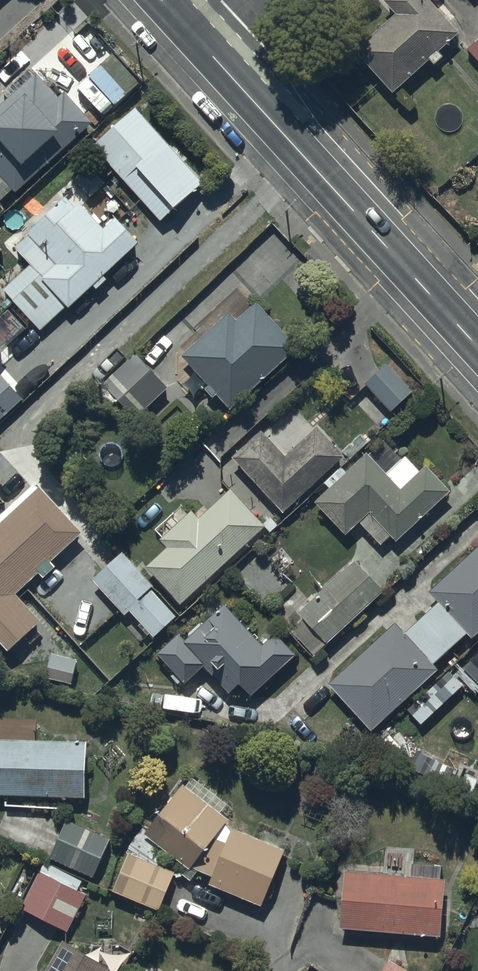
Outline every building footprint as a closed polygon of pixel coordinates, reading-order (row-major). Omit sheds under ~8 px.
[(354,45),(391,88),(429,55),(433,60),(442,52),(438,47),(457,30),(431,0),(388,0),(396,9),(354,45)] [(466,45),(477,58),(477,34),(466,45)] [(1,200),(93,118),(65,87),(60,92),(39,68),(0,103),(0,199),(1,200)] [(137,103),(94,141),(161,217),(204,180),(137,103)] [(71,303),(140,235),(116,211),(104,222),(83,201),(89,195),(73,179),(47,205),(49,207),(27,229),(29,231),(15,245),(30,261),(5,287),(44,326),(69,301),(71,303)] [(235,317),(226,307),(180,351),(207,380),(203,384),(211,392),(214,389),(230,405),(296,342),(255,298),(235,317)] [(168,384),(135,350),(103,379),(135,414),(168,384)] [(388,358),(364,379),(388,407),(413,386),(388,358)] [(0,369),(0,421),(26,397),(0,369)] [(262,425),(232,452),(282,508),(343,453),(316,423),(285,451),(262,425)] [(345,530),(358,517),(379,541),(390,531),(396,536),(449,487),(425,461),(418,467),(404,451),(401,454),(384,436),(369,449),(368,448),(345,468),(340,463),(324,478),(328,483),(314,496),(345,530)] [(8,645),(40,617),(15,589),(39,568),(44,573),(56,562),(52,556),(82,530),(40,483),(0,519),(0,636),(8,645)] [(264,521),(230,485),(198,515),(190,507),(159,536),(166,543),(145,562),(179,599),(264,521)] [(395,617),(329,679),(372,725),(436,666),(431,660),(465,628),(471,634),(477,627),(477,541),(430,587),(440,598),(406,629),(395,617)] [(127,552),(96,578),(124,611),(130,606),(152,633),(176,613),(151,584),(153,582),(127,552)] [(381,586),(352,557),(298,610),(326,639),(381,586)] [(180,631),(158,649),(183,678),(203,661),(228,690),(241,679),(250,690),(295,651),(275,627),(259,641),(225,601),(184,636),(180,631)] [(0,734),(0,791),(85,791),(85,734),(0,734)] [(144,828),(186,861),(180,869),(192,879),(202,867),(211,871),(208,879),(262,900),(283,844),(230,823),(229,825),(224,819),(227,815),(219,809),(228,797),(194,771),(185,782),(182,780),(144,828)] [(7,799),(0,817),(0,837),(51,857),(63,825),(7,799)] [(343,862),(339,924),(440,931),(444,875),(441,874),(442,861),(414,860),(414,850),(384,847),(383,864),(343,862)] [(128,848),(112,886),(157,906),(174,868),(128,848)] [(41,868),(39,867),(21,904),(69,926),(85,891),(78,888),(83,877),(46,859),(41,868)] [(63,935),(43,970),(104,970),(110,961),(63,935)] [(387,955),(378,970),(414,970),(387,955)]
